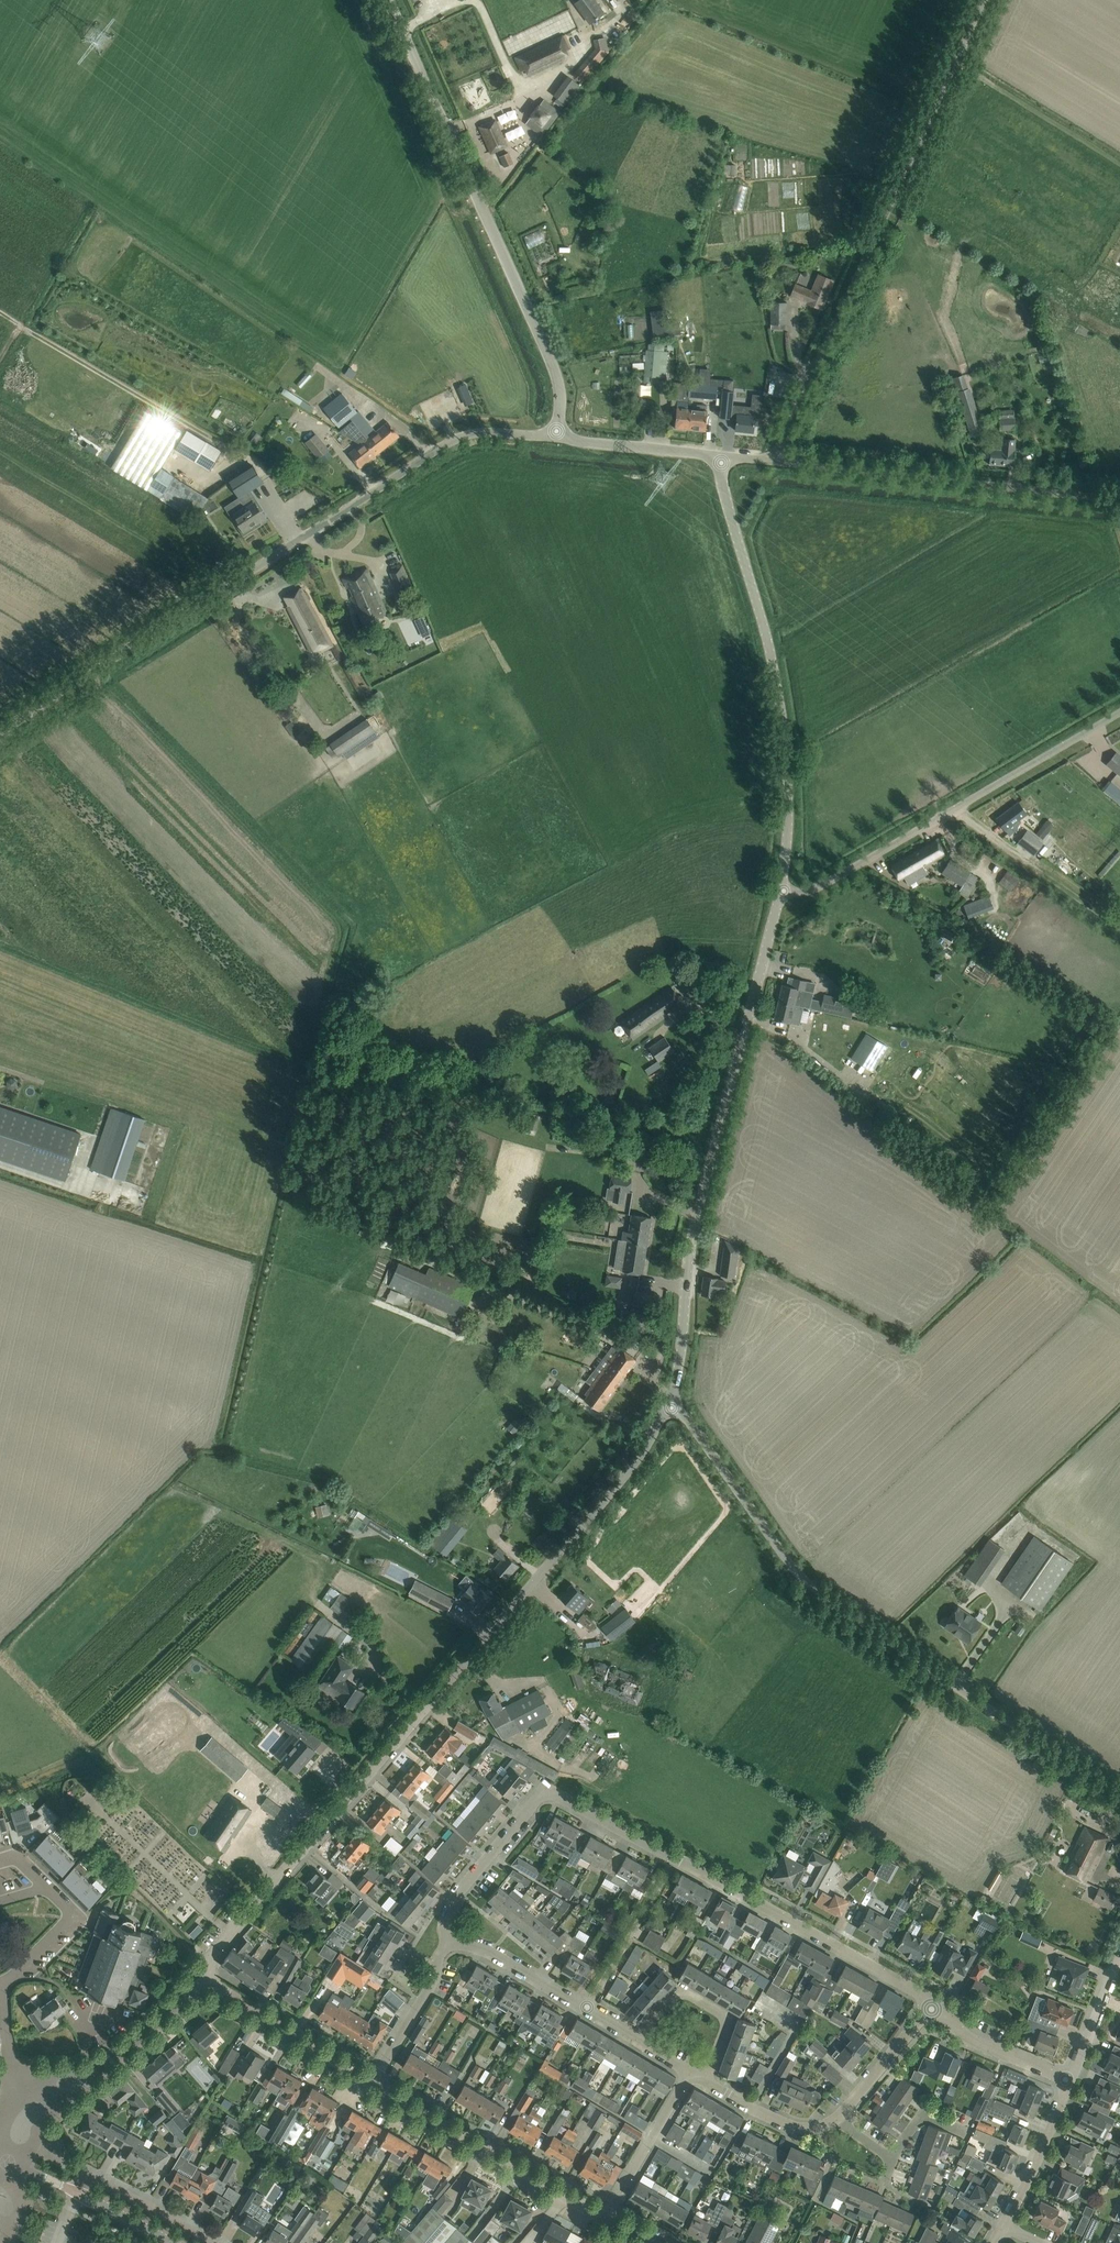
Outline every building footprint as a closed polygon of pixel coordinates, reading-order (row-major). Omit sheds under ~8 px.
[(604,14),(594,0),(580,0),(576,3),(591,24),(604,14)] [(621,22),(629,28),(639,16),(631,10),(621,22)] [(562,36),(515,58),(522,71),(528,68),(531,75),(566,59),(563,52),(569,49),(562,36)] [(595,48),(573,75),(583,83),(609,52),(606,38),(594,40),(595,48)] [(569,76),(552,95),(563,106),(581,87),(569,76)] [(559,112),(544,100),(526,123),(542,135),(559,112)] [(507,146),(495,120),(480,127),(491,153),(507,146)] [(514,164),(509,152),(500,156),(505,168),(514,164)] [(833,281),(819,275),(812,291),(796,285),(792,296),(808,302),(807,303),(822,309),(833,281)] [(776,300),(771,300),(771,329),(787,329),(787,324),(787,302),(776,302),(776,300)] [(675,323),(653,324),(654,334),(676,334),(675,323)] [(666,376),(668,354),(668,352),(664,352),(648,350),(647,350),(647,352),(645,374),(645,376),(649,376),(666,377),(666,376)] [(629,364),(641,364),(640,354),(620,355),(621,372),(629,371),(629,364)] [(733,361),(717,361),(718,378),(734,377),(733,361)] [(353,377),(356,369),(348,367),(346,375),(353,377)] [(303,387),(312,374),(307,370),(298,383),(303,387)] [(689,395),(689,398),(717,399),(718,384),(711,384),(710,384),(709,370),(701,370),(700,385),(691,384),(689,395)] [(964,375),(953,378),(957,392),(958,392),(966,389),(968,389),(964,375)] [(734,381),(711,378),(711,384),(718,384),(724,385),(720,417),(731,419),(734,392),(733,392),(734,381)] [(677,407),(675,428),(675,427),(689,429),(691,409),(688,408),(689,395),(691,384),(686,384),(677,383),(675,400),(678,400),(677,407)] [(466,384),(459,387),(467,405),(474,402),(466,384)] [(971,435),(980,433),(983,432),(970,388),(968,389),(966,389),(958,392),(971,435)] [(342,393),(324,408),(339,427),(358,412),(342,393)] [(737,415),(736,430),(754,432),(755,417),(761,418),(763,395),(750,393),(748,416),(737,415)] [(313,407),(292,394),(290,397),(311,410),(313,407)] [(691,409),(689,429),(705,431),(707,420),(708,411),(706,411),(707,406),(697,405),(697,409),(691,409)] [(147,410),(112,468),(148,490),(160,469),(182,432),(147,410)] [(999,418),(1014,417),(1014,410),(998,411),(999,418)] [(1015,430),(1014,417),(999,418),(1000,431),(1015,430)] [(352,421),(341,431),(356,440),(358,439),(361,444),(349,454),(360,467),(376,455),(365,441),(367,439),(352,421)] [(399,436),(389,422),(367,439),(365,441),(376,455),(399,436)] [(210,470),(222,451),(187,430),(176,449),(210,470)] [(328,449),(316,435),(307,442),(319,457),(328,449)] [(1002,439),(1001,450),(990,449),(983,449),(982,457),(990,458),(989,464),(1009,465),(1014,466),(1015,439),(1005,439),(1002,439)] [(253,465),(228,481),(239,497),(240,497),(247,492),(263,482),(253,465)] [(148,490),(184,511),(186,508),(197,515),(208,497),(160,469),(148,490)] [(244,504),(232,512),(239,523),(237,525),(236,524),(244,536),(244,535),(260,524),(258,522),(264,518),(260,511),(262,510),(257,501),(254,503),(247,492),(240,497),(244,504)] [(390,571),(397,590),(400,588),(401,591),(411,587),(403,566),(390,571)] [(387,612),(368,568),(343,579),(347,588),(349,587),(352,594),(351,596),(366,630),(378,625),(375,618),(387,612)] [(285,597),(284,597),(289,606),(287,607),(310,651),(319,646),(323,652),(334,645),(333,645),(302,587),(285,597)] [(367,719),(330,744),(331,744),(333,747),(336,751),(337,754),(339,757),(343,754),(354,747),(358,751),(365,747),(364,746),(361,742),(365,739),(368,744),(379,737),(367,719)] [(291,720),(286,725),(296,736),(301,732),(291,720)] [(1119,784),(1119,775),(1117,773),(1107,785),(1115,791),(1119,784)] [(1018,802),(997,818),(1006,830),(1009,836),(1016,830),(1021,821),(1020,820),(1027,814),(1018,802)] [(1046,821),(1036,834),(1043,839),(1053,826),(1046,821)] [(1018,843),(1033,855),(1043,843),(1027,831),(1018,843)] [(945,854),(937,840),(891,866),(899,880),(913,872),(916,878),(927,872),(924,866),(945,854)] [(971,872),(950,859),(942,873),(963,885),(971,872)] [(1009,870),(999,881),(1010,891),(1020,880),(1009,870)] [(968,897),(980,878),(971,872),(963,885),(959,891),(968,897)] [(990,895),(965,904),(970,918),(995,909),(990,895)] [(787,986),(783,985),(775,1019),(791,1023),(791,1022),(799,1024),(804,1007),(810,1008),(814,992),(804,990),(806,981),(789,977),(787,986)] [(663,1016),(675,1007),(683,1002),(671,986),(621,1022),(633,1039),(664,1018),(663,1016)] [(834,997),(824,995),(821,1008),(824,1008),(823,1011),(842,1016),(846,999),(834,996),(834,997)] [(674,1051),(665,1037),(649,1048),(659,1062),(674,1051)] [(863,1039),(851,1058),(873,1072),(885,1053),(863,1039)] [(65,1180),(81,1134),(0,1107),(0,1158),(65,1180)] [(91,1169),(125,1180),(145,1120),(111,1108),(91,1169)] [(531,1117),(529,1129),(536,1130),(539,1119),(531,1117)] [(623,1203),(625,1191),(630,1192),(632,1179),(612,1176),(610,1189),(615,1190),(613,1202),(623,1203)] [(624,1231),(622,1240),(647,1243),(651,1218),(632,1214),(629,1232),(624,1231)] [(622,1240),(619,1239),(615,1268),(623,1269),(623,1271),(642,1274),(647,1243),(622,1240)] [(725,1240),(720,1275),(734,1277),(739,1248),(725,1240)] [(461,1318),(474,1288),(429,1268),(416,1298),(461,1318)] [(702,1295),(717,1297),(718,1290),(727,1291),(728,1281),(719,1280),(719,1279),(704,1277),(702,1295)] [(635,1293),(633,1303),(633,1304),(645,1306),(644,1313),(632,1312),(622,1310),(620,1319),(649,1323),(651,1307),(653,1294),(635,1292),(635,1293)] [(618,1350),(599,1376),(607,1381),(606,1383),(614,1389),(636,1359),(620,1347),(618,1350)] [(599,1410),(614,1389),(606,1383),(607,1381),(599,1376),(585,1394),(587,1396),(585,1400),(599,1410)] [(496,1514),(511,1494),(495,1482),(489,1490),(492,1492),(482,1505),(496,1514)] [(327,1504),(317,1505),(318,1515),(322,1514),(321,1508),(327,1507),(327,1504)] [(361,1533),(370,1517),(358,1510),(349,1526),(361,1533)] [(453,1517),(443,1529),(458,1542),(468,1529),(453,1517)] [(370,1519),(367,1524),(389,1539),(393,1533),(370,1519)] [(1040,1610),(1073,1563),(1035,1536),(1002,1583),(1040,1610)] [(974,1566),(967,1576),(980,1589),(1005,1553),(990,1543),(974,1566)] [(519,1565),(510,1558),(498,1547),(492,1554),(501,1561),(494,1569),(506,1579),(519,1565)] [(462,1595),(459,1598),(477,1613),(491,1597),(481,1588),(480,1588),(473,1582),(471,1584),(462,1595)] [(415,1583),(410,1592),(447,1612),(453,1600),(437,1591),(436,1594),(415,1583)] [(572,1583),(560,1597),(579,1614),(585,1606),(583,1605),(589,1598),(572,1583)] [(341,1593),(331,1606),(350,1619),(360,1607),(341,1593)] [(613,1602),(607,1609),(612,1613),(618,1607),(621,1604),(617,1599),(613,1602)] [(967,1642),(979,1625),(973,1621),(975,1619),(958,1607),(945,1627),(967,1642)] [(624,1609),(602,1627),(611,1639),(634,1621),(624,1609)] [(597,1622),(584,1611),(579,1617),(592,1628),(597,1622)] [(1020,1624),(1015,1631),(1020,1635),(1025,1628),(1020,1624)] [(343,1630),(334,1643),(343,1649),(352,1636),(343,1630)] [(642,1662),(661,1645),(655,1638),(635,1655),(642,1662)] [(338,1656),(318,1685),(353,1708),(364,1692),(348,1681),(348,1682),(345,1680),(354,1667),(339,1656),(338,1656)] [(628,1702),(637,1705),(645,1692),(640,1689),(644,1681),(594,1660),(586,1676),(590,1681),(606,1690),(628,1702)] [(576,1689),(584,1686),(578,1668),(570,1671),(576,1689)] [(493,1693),(480,1699),(487,1716),(503,1739),(550,1714),(538,1690),(503,1708),(499,1700),(497,1701),(493,1693)] [(577,1718),(588,1726),(593,1720),(582,1712),(577,1718)] [(293,1733),(275,1754),(297,1773),(304,1765),(303,1763),(308,1757),(310,1758),(315,1751),(314,1750),(322,1740),(286,1716),(279,1724),(289,1732),(290,1731),(293,1733)] [(565,1717),(545,1743),(548,1745),(549,1745),(552,1748),(554,1749),(558,1753),(578,1727),(565,1717)] [(459,1720),(453,1729),(472,1740),(477,1732),(459,1720)] [(464,1742),(461,1739),(446,1727),(436,1739),(449,1750),(449,1749),(454,1754),(464,1742)] [(225,1770),(236,1759),(212,1738),(202,1749),(225,1770)] [(443,1756),(449,1750),(436,1739),(426,1751),(441,1763),(445,1757),(443,1756)] [(483,1759),(493,1747),(489,1745),(486,1748),(479,1756),(483,1759)] [(483,1759),(479,1756),(474,1762),(478,1766),(484,1760),(483,1759)] [(525,1765),(513,1758),(508,1763),(504,1768),(508,1771),(503,1776),(519,1789),(520,1788),(521,1789),(525,1785),(523,1784),(527,1779),(519,1772),(525,1765)] [(406,1774),(419,1785),(424,1779),(426,1780),(431,1775),(416,1763),(406,1774)] [(448,1780),(455,1786),(470,1768),(465,1763),(457,1773),(445,1763),(438,1771),(439,1772),(448,1780)] [(246,1769),(233,1782),(241,1790),(254,1777),(246,1769)] [(498,1772),(490,1781),(477,1771),(473,1776),(483,1784),(489,1790),(500,1799),(504,1794),(511,1799),(519,1789),(503,1776),(498,1772)] [(439,1772),(434,1778),(444,1785),(448,1780),(439,1772)] [(414,1791),(419,1785),(406,1774),(396,1786),(403,1792),(399,1798),(409,1807),(409,1806),(419,1814),(426,1820),(432,1813),(415,1799),(418,1795),(414,1791)] [(460,1782),(464,1786),(469,1781),(465,1777),(460,1782)] [(441,1803),(455,1786),(448,1780),(444,1785),(434,1797),(441,1803)] [(460,1782),(456,1787),(457,1788),(460,1791),(461,1790),(464,1786),(460,1782)] [(506,1804),(500,1799),(489,1790),(481,1800),(498,1814),(506,1804)] [(211,1827),(205,1835),(225,1852),(230,1843),(228,1842),(232,1836),(234,1837),(252,1810),(232,1796),(220,1814),(227,1819),(218,1832),(211,1827)] [(444,1802),(448,1805),(452,1800),(449,1796),(444,1802)] [(267,1797),(261,1805),(275,1816),(281,1808),(281,1807),(267,1797)] [(376,1810),(390,1821),(395,1815),(397,1816),(401,1811),(386,1798),(376,1810)] [(490,1824),(498,1814),(481,1800),(473,1809),(490,1824)] [(59,1818),(60,1817),(45,1802),(37,1810),(41,1814),(38,1818),(30,1820),(26,1807),(12,1811),(19,1835),(33,1830),(33,1828),(36,1827),(43,1834),(59,1818)] [(444,1811),(448,1805),(444,1802),(440,1807),(444,1811)] [(79,1814),(74,1809),(69,1814),(74,1819),(79,1814)] [(482,1834),(490,1824),(473,1809),(465,1819),(482,1834)] [(385,1827),(390,1821),(376,1810),(366,1822),(382,1835),(386,1829),(385,1827)] [(426,1821),(430,1824),(436,1817),(432,1813),(426,1820),(426,1821)] [(420,1828),(426,1821),(426,1820),(419,1814),(403,1832),(411,1839),(420,1828)] [(0,1818),(0,1841),(5,1840),(3,1834),(9,1832),(4,1816),(0,1818)] [(399,1816),(393,1823),(402,1831),(408,1824),(399,1816)] [(566,1822),(565,1821),(566,1820),(561,1818),(561,1819),(555,1816),(551,1823),(545,1819),(537,1833),(544,1837),(546,1845),(552,1848),(566,1822)] [(474,1843),(482,1834),(465,1819),(456,1829),(474,1843)] [(423,1832),(430,1824),(426,1821),(420,1828),(423,1832)] [(568,1862),(580,1839),(574,1835),(578,1828),(566,1822),(552,1848),(570,1858),(567,1862),(568,1862)] [(1085,1826),(1064,1871),(1086,1882),(1109,1837),(1085,1826)] [(463,1856),(472,1846),(454,1831),(446,1841),(463,1856)] [(42,1859),(59,1841),(50,1832),(33,1850),(42,1859)] [(347,1846),(360,1857),(366,1850),(367,1852),(372,1847),(357,1834),(347,1846)] [(593,1859),(602,1842),(600,1841),(601,1840),(597,1837),(596,1839),(591,1835),(587,1842),(580,1839),(570,1858),(568,1862),(567,1864),(570,1865),(571,1864),(575,1866),(580,1857),(591,1863),(593,1859)] [(377,1848),(381,1844),(372,1837),(369,1840),(373,1843),(372,1844),(377,1848)] [(391,1837),(384,1846),(395,1855),(403,1846),(391,1837)] [(414,1838),(410,1843),(414,1847),(418,1842),(414,1838)] [(51,1867),(68,1850),(59,1841),(42,1859),(51,1867)] [(455,1865),(463,1856),(446,1841),(438,1851),(455,1865)] [(608,1873),(616,1859),(610,1855),(614,1848),(602,1842),(593,1859),(600,1862),(597,1867),(608,1873)] [(409,1852),(414,1847),(410,1843),(405,1849),(409,1852)] [(342,1862),(336,1868),(348,1878),(364,1860),(360,1857),(347,1846),(345,1844),(341,1849),(343,1850),(337,1857),(342,1862)] [(77,1859),(68,1850),(51,1867),(59,1876),(77,1859)] [(447,1875),(455,1865),(438,1851),(430,1861),(447,1875)] [(805,1883),(803,1886),(813,1892),(830,1861),(814,1852),(808,1861),(810,1861),(818,1866),(813,1875),(805,1870),(807,1867),(795,1861),(786,1856),(784,1854),(776,1868),(778,1870),(773,1879),(794,1890),(799,1880),(805,1883)] [(616,1859),(608,1873),(615,1876),(613,1879),(614,1883),(623,1888),(638,1861),(636,1861),(637,1859),(632,1857),(632,1858),(626,1855),(622,1862),(616,1859)] [(396,1869),(398,1871),(405,1861),(399,1856),(391,1865),(396,1869)] [(512,1864),(535,1878),(541,1869),(518,1856),(512,1864)] [(885,1858),(876,1873),(886,1879),(895,1864),(885,1858)] [(833,1860),(815,1892),(821,1895),(817,1903),(833,1912),(835,1908),(841,1911),(847,1900),(844,1898),(846,1895),(835,1884),(840,1880),(834,1874),(837,1871),(841,1867),(833,1860)] [(439,1885),(447,1875),(430,1861),(421,1870),(439,1885)] [(652,1878),(645,1875),(649,1868),(638,1861),(623,1888),(631,1892),(634,1887),(644,1892),(652,1878)] [(60,1881),(69,1890),(84,1876),(89,1871),(80,1862),(75,1866),(63,1879),(60,1881)] [(389,1864),(382,1873),(386,1876),(389,1878),(396,1869),(391,1865),(389,1864)] [(313,1876),(306,1884),(313,1890),(310,1893),(317,1899),(328,1887),(335,1893),(339,1888),(343,1883),(332,1873),(328,1878),(316,1868),(311,1874),(313,1876)] [(520,1881),(523,1875),(513,1869),(509,1875),(520,1881)] [(999,1869),(988,1888),(993,1891),(1004,1872),(999,1869)] [(440,1890),(433,1884),(416,1870),(408,1880),(412,1882),(435,1902),(439,1898),(435,1895),(440,1890)] [(542,1870),(538,1877),(545,1882),(550,1875),(542,1870)] [(870,1870),(866,1876),(865,1875),(849,1890),(854,1896),(857,1893),(863,1896),(876,1873),(870,1870)] [(380,1882),(386,1876),(382,1873),(377,1879),(380,1882)] [(364,1874),(355,1885),(365,1892),(373,1882),(364,1874)] [(689,1897),(697,1882),(682,1874),(674,1889),(669,1898),(676,1902),(681,1892),(689,1897)] [(523,1875),(520,1881),(528,1886),(531,1880),(523,1875)] [(78,1899),(93,1884),(84,1876),(69,1890),(78,1899)] [(93,1884),(78,1899),(86,1908),(101,1893),(106,1888),(97,1879),(92,1884),(93,1884)] [(432,1906),(435,1902),(412,1882),(404,1891),(411,1897),(424,1908),(428,1903),(432,1906)] [(703,1905),(711,1890),(697,1882),(689,1897),(696,1901),(691,1910),(698,1913),(703,1904),(703,1905)] [(562,1884),(557,1891),(570,1899),(577,1887),(572,1885),(570,1889),(562,1884)] [(927,1884),(924,1888),(931,1892),(934,1888),(927,1884)] [(494,1911),(509,1894),(499,1886),(488,1900),(493,1904),(490,1908),(494,1911)] [(373,1887),(368,1893),(372,1896),(377,1890),(373,1887)] [(1099,1887),(1093,1900),(1112,1909),(1118,1896),(1099,1887)] [(632,1893),(640,1897),(643,1892),(635,1888),(632,1893)] [(517,1901),(522,1896),(512,1889),(509,1894),(494,1911),(498,1914),(501,1911),(507,1915),(518,1901),(517,1901)] [(360,1896),(354,1890),(352,1893),(352,1900),(355,1902),(360,1896)] [(565,1900),(559,1896),(554,1894),(552,1898),(549,1901),(553,1904),(556,1901),(562,1904),(565,1900)] [(984,1894),(981,1899),(988,1904),(991,1899),(984,1894)] [(513,1926),(527,1909),(531,1904),(522,1896),(517,1901),(518,1901),(507,1915),(512,1919),(509,1923),(513,1926)] [(724,1925),(729,1917),(736,1904),(722,1896),(715,1909),(710,1917),(724,1925)] [(420,1913),(424,1908),(411,1897),(403,1906),(420,1920),(424,1916),(420,1913)] [(582,1898),(580,1902),(581,1905),(585,1907),(588,1906),(590,1902),(582,1898)] [(362,1899),(352,1912),(365,1921),(366,1921),(359,1916),(368,1905),(374,1910),(375,1910),(362,1899)] [(420,1920),(403,1906),(397,1901),(389,1910),(409,1927),(413,1921),(417,1924),(420,1920)] [(859,1927),(879,1938),(882,1932),(888,1922),(897,1927),(906,1911),(896,1906),(889,1919),(869,1909),(859,1927)] [(78,1979),(77,1980),(82,1981),(81,1982),(79,1987),(80,1989),(89,1992),(88,1993),(94,1995),(95,1996),(98,1987),(112,1992),(109,2001),(111,2002),(115,2003),(119,1995),(124,1997),(131,2000),(131,2001),(132,2001),(143,2005),(148,1993),(137,1989),(150,1954),(156,1956),(162,1940),(136,1930),(136,1929),(136,1928),(137,1927),(136,1927),(136,1926),(136,1925),(136,1924),(136,1923),(135,1923),(135,1922),(134,1922),(134,1921),(133,1921),(133,1920),(132,1920),(131,1919),(130,1919),(129,1919),(128,1919),(127,1919),(126,1919),(125,1919),(125,1920),(124,1920),(123,1920),(123,1921),(122,1921),(122,1922),(121,1923),(121,1924),(116,1922),(119,1914),(104,1908),(101,1914),(96,1929),(94,1933),(95,1933),(94,1934),(77,1979),(78,1979)] [(525,1930),(536,1917),(527,1909),(513,1926),(517,1930),(520,1926),(525,1930)] [(605,1920),(608,1914),(602,1910),(598,1916),(605,1920)] [(531,1942),(550,1919),(541,1911),(536,1917),(525,1930),(530,1935),(527,1938),(531,1942)] [(588,1912),(584,1919),(589,1922),(593,1915),(588,1912)] [(739,1919),(730,1934),(735,1938),(738,1939),(740,1935),(742,1936),(746,1928),(758,1935),(766,1921),(750,1912),(749,1912),(744,1922),(739,1919)] [(984,1912),(978,1924),(993,1932),(1000,1921),(984,1912)] [(726,1926),(717,1943),(723,1946),(730,1934),(739,1919),(730,1914),(729,1917),(727,1921),(724,1925),(726,1926)] [(612,1924),(621,1929),(624,1924),(625,1923),(615,1917),(614,1918),(609,1915),(606,1920),(612,1924)] [(693,1938),(704,1919),(697,1915),(686,1934),(693,1938)] [(555,1932),(550,1928),(555,1922),(550,1919),(531,1942),(535,1945),(538,1941),(543,1946),(555,1932)] [(906,1930),(896,1948),(906,1953),(905,1954),(910,1957),(910,1955),(920,1960),(923,1954),(929,1943),(920,1938),(915,1935),(922,1924),(914,1919),(907,1931),(906,1930)] [(605,1920),(601,1927),(618,1937),(622,1930),(621,1929),(605,1920)] [(399,1929),(400,1926),(391,1921),(390,1923),(387,1928),(378,1922),(374,1927),(402,1945),(405,1941),(401,1938),(405,1932),(399,1929)] [(189,1933),(194,1937),(203,1928),(198,1924),(189,1933)] [(339,1924),(334,1929),(338,1932),(343,1936),(348,1939),(352,1934),(347,1931),(342,1927),(339,1924)] [(762,1937),(756,1949),(768,1956),(770,1951),(779,1956),(783,1949),(791,1935),(775,1926),(768,1940),(762,1937)] [(933,1929),(928,1939),(931,1940),(935,1943),(937,1944),(944,1932),(935,1926),(933,1929)] [(399,1949),(402,1945),(374,1927),(368,1937),(369,1938),(377,1943),(392,1953),(395,1947),(399,1949)] [(328,1944),(338,1932),(334,1929),(330,1934),(325,1940),(328,1944)] [(643,1943),(658,1952),(662,1945),(666,1938),(651,1930),(643,1943)] [(568,1945),(573,1937),(566,1931),(559,1936),(555,1932),(543,1946),(548,1950),(545,1953),(549,1957),(555,1951),(562,1956),(568,1945)] [(582,1959),(577,1956),(586,1942),(574,1935),(573,1937),(568,1945),(562,1956),(567,1960),(561,1970),(572,1976),(582,1959)] [(1033,1935),(1029,1944),(1038,1948),(1042,1940),(1033,1935)] [(254,1946),(251,1943),(244,1937),(235,1948),(234,1947),(221,1965),(241,1979),(254,1962),(242,1954),(246,1948),(250,1951),(254,1946)] [(289,1952),(294,1944),(284,1937),(279,1945),(281,1947),(284,1949),(289,1952)] [(392,1953),(377,1943),(369,1938),(363,1948),(364,1949),(389,1965),(392,1961),(388,1958),(392,1953)] [(795,1956),(791,1963),(798,1967),(802,1960),(810,1964),(818,1950),(802,1941),(794,1956),(795,1956)] [(710,1954),(715,1946),(707,1942),(703,1950),(710,1954)] [(325,1943),(319,1952),(331,1960),(337,1950),(325,1943)] [(945,1944),(932,1967),(948,1976),(952,1969),(964,1975),(977,1952),(969,1948),(964,1956),(960,1954),(961,1953),(945,1944)] [(715,1946),(710,1954),(719,1959),(723,1951),(715,1946)] [(282,1978),(287,1968),(294,1957),(295,1955),(289,1952),(284,1949),(281,1947),(264,1970),(254,1962),(241,1979),(262,1994),(265,1988),(274,1994),(282,1978)] [(387,1970),(389,1965),(364,1949),(356,1961),(363,1966),(364,1963),(379,1973),(383,1967),(387,1970)] [(601,1964),(595,1961),(597,1958),(590,1950),(588,1949),(582,1959),(572,1976),(582,1982),(588,1972),(594,1976),(601,1964)] [(810,1964),(807,1970),(815,1974),(814,1977),(815,1977),(814,1977),(826,1984),(831,1975),(831,1974),(826,1971),(833,1958),(818,1950),(810,1964)] [(341,1952),(326,1974),(339,1982),(345,1973),(363,1985),(368,1977),(371,1974),(372,1972),(341,1952)] [(632,1952),(628,1959),(636,1964),(640,1957),(632,1952)] [(738,1960),(729,1955),(724,1963),(733,1968),(738,1960)] [(1080,1982),(1083,1983),(1088,1968),(1059,1956),(1055,1967),(1064,1971),(1060,1980),(1051,1977),(1047,1986),(1056,1990),(1057,1988),(1075,1995),(1080,1982)] [(294,1972),(301,1960),(294,1957),(287,1968),(294,1972)] [(628,1959),(621,1970),(629,1975),(636,1964),(628,1959)] [(691,1986),(700,1969),(688,1962),(678,1978),(691,1986)] [(783,1962),(777,1973),(784,1977),(790,1966),(783,1962)] [(747,1976),(751,1968),(743,1963),(738,1971),(747,1976)] [(970,1976),(976,1979),(978,1980),(985,1967),(978,1963),(970,1976)] [(473,1995),(487,1971),(477,1964),(471,1974),(465,1971),(458,1982),(474,1992),(473,1995)] [(838,1981),(833,1989),(841,1993),(845,1985),(853,1989),(862,1974),(846,1965),(838,1979),(837,1981),(838,1981)] [(751,1968),(747,1976),(755,1981),(756,1980),(758,1977),(760,1973),(751,1968)] [(677,1981),(673,1978),(663,1969),(654,1980),(667,1992),(677,1981)] [(703,1993),(713,1977),(700,1969),(691,1986),(703,1993)] [(482,2002),(484,2007),(487,2009),(498,1990),(492,1987),(498,1977),(487,1971),(473,1995),(483,2001),(482,2002)] [(868,1998),(877,1983),(862,1974),(853,1989),(861,1994),(857,2002),(863,2006),(868,1998)] [(667,1992),(654,1980),(648,1975),(642,1981),(648,1986),(644,1991),(658,2003),(667,1992)] [(292,1983),(284,1996),(298,2005),(305,1992),(308,1992),(311,1987),(310,1984),(297,1976),(292,1984),(292,1983)] [(621,1989),(624,1991),(629,1984),(617,1977),(613,1984),(621,1989)] [(715,2001),(725,1984),(713,1977),(703,1993),(715,2001)] [(808,1990),(802,2001),(805,2003),(812,2007),(816,1999),(824,1986),(825,1987),(826,1984),(814,1977),(811,1983),(815,1986),(812,1991),(810,1990),(809,1991),(808,1990)] [(990,1987),(978,1980),(976,1979),(969,1991),(983,1999),(990,1987)] [(771,1996),(777,1986),(772,1983),(766,1993),(771,1996)] [(498,1990),(489,2006),(492,2008),(495,2006),(496,2005),(507,2011),(510,2007),(520,1990),(509,1984),(503,1993),(498,1990)] [(613,1984),(608,1991),(616,1996),(621,1989),(613,1984)] [(735,1984),(732,1989),(725,1984),(715,2001),(728,2008),(737,1992),(738,1992),(740,1988),(735,1984)] [(658,2003),(644,1991),(638,1985),(634,1991),(639,1996),(635,2001),(649,2013),(658,2003)] [(782,1989),(779,1987),(777,1986),(771,1996),(777,1999),(782,1989)] [(824,1986),(816,1999),(826,2004),(833,1991),(832,1991),(825,1987),(824,1986)] [(399,2008),(402,2004),(404,2001),(390,1988),(384,1995),(399,2008)] [(781,2002),(787,1992),(782,1989),(777,1999),(781,2002)] [(891,2019),(903,1997),(888,1989),(880,2003),(875,2000),(868,2011),(861,2024),(868,2030),(878,2013),(876,2013),(881,2004),(888,2008),(884,2015),(891,2019)] [(529,1999),(530,1996),(520,1990),(510,2007),(516,2011),(514,2013),(513,2015),(517,2016),(514,2021),(521,2025),(523,2021),(530,2009),(524,2006),(529,1999)] [(750,1999),(738,1992),(737,1992),(728,2008),(740,2015),(750,1999)] [(787,2006),(793,1996),(787,1992),(781,2002),(787,2006)] [(51,2021),(70,2006),(61,1993),(43,2006),(41,2003),(37,2006),(31,1998),(23,2004),(42,2030),(52,2022),(51,2021)] [(1032,2007),(1028,2018),(1045,2025),(1047,2025),(1050,2018),(1066,2025),(1073,2009),(1057,2003),(1058,2002),(1048,1998),(1037,1994),(1032,2007)] [(394,2013),(399,2008),(384,1995),(380,2001),(394,2013)] [(649,2013),(635,2001),(628,1995),(624,2000),(630,2006),(630,2007),(625,2012),(639,2025),(649,2013)] [(793,2009),(799,1999),(793,1996),(787,2006),(793,2009)] [(349,2010),(340,2004),(341,2002),(333,1997),(330,2002),(328,2001),(318,2016),(338,2028),(349,2010)] [(804,2003),(800,2000),(799,1999),(793,2009),(799,2012),(804,2003)] [(530,2009),(523,2021),(529,2025),(527,2028),(537,2034),(542,2026),(552,2009),(542,2003),(536,2013),(530,2009)] [(806,2017),(811,2008),(812,2007),(804,2003),(799,2012),(806,2017)] [(861,2024),(868,2011),(862,2007),(855,2021),(861,2024)] [(557,2025),(563,2016),(552,2009),(542,2026),(537,2034),(548,2040),(550,2037),(556,2040),(563,2029),(557,2025)] [(358,2040),(369,2022),(349,2010),(338,2028),(358,2040)] [(848,2018),(835,2011),(831,2019),(844,2026),(848,2018)] [(563,2029),(559,2034),(565,2038),(568,2034),(581,2041),(590,2025),(583,2021),(577,2018),(571,2028),(565,2024),(563,2029)] [(738,2018),(733,2032),(750,2038),(755,2040),(757,2041),(760,2035),(758,2034),(753,2032),(755,2024),(738,2018)] [(1043,2031),(1045,2025),(1028,2018),(1027,2022),(1029,2026),(1036,2029),(1035,2032),(1037,2038),(1034,2046),(1044,2049),(1043,2051),(1055,2055),(1059,2045),(1056,2044),(1059,2037),(1043,2031)] [(369,2022),(358,2040),(372,2049),(387,2024),(380,2020),(376,2027),(369,2022)] [(218,2034),(207,2022),(194,2033),(197,2036),(192,2040),(206,2057),(214,2050),(208,2043),(218,2034)] [(426,2028),(419,2023),(410,2038),(417,2043),(426,2028)] [(593,2048),(602,2033),(590,2025),(581,2041),(593,2048)] [(860,2057),(871,2044),(851,2027),(846,2032),(853,2038),(846,2045),(860,2057)] [(778,2050),(783,2042),(787,2034),(782,2031),(776,2037),(775,2038),(774,2037),(770,2045),(778,2050)] [(745,2052),(750,2038),(733,2032),(728,2046),(745,2052)] [(602,2061),(614,2040),(602,2033),(593,2048),(589,2054),(602,2061)] [(429,2051),(435,2054),(442,2044),(436,2040),(429,2051)] [(614,2069),(627,2047),(614,2040),(602,2061),(614,2069)] [(827,2049),(815,2040),(809,2047),(821,2057),(827,2049)] [(498,2043),(493,2051),(500,2055),(505,2047),(498,2043)] [(428,2053),(415,2045),(402,2066),(416,2075),(425,2060),(424,2060),(428,2053)] [(774,2058),(778,2050),(770,2045),(765,2053),(774,2058)] [(849,2069),(860,2057),(846,2045),(841,2051),(835,2046),(829,2052),(849,2069)] [(154,2081),(158,2085),(171,2073),(168,2069),(175,2063),(174,2061),(181,2055),(173,2046),(166,2052),(164,2050),(156,2058),(151,2062),(142,2070),(153,2082),(154,2081)] [(745,2052),(728,2046),(723,2059),(741,2065),(742,2060),(749,2063),(752,2055),(745,2052)] [(626,2076),(639,2055),(627,2047),(614,2069),(626,2076)] [(443,2058),(449,2062),(455,2052),(449,2048),(443,2058)] [(242,2079),(245,2073),(253,2078),(265,2059),(251,2050),(246,2057),(240,2053),(234,2063),(229,2071),(242,2079)] [(919,2070),(928,2074),(942,2079),(945,2071),(953,2074),(960,2058),(959,2057),(958,2055),(954,2053),(951,2054),(946,2052),(941,2063),(934,2060),(934,2061),(924,2057),(919,2070)] [(1104,2063),(1105,2066),(1103,2069),(1119,2077),(1119,2056),(1112,2052),(1108,2059),(1106,2058),(1104,2063)] [(638,2083),(651,2062),(639,2055),(626,2076),(638,2083)] [(785,2057),(776,2072),(785,2077),(794,2062),(793,2061),(785,2057)] [(234,2063),(226,2058),(218,2071),(224,2078),(229,2071),(234,2063)] [(736,2079),(741,2065),(723,2059),(718,2072),(736,2079)] [(429,2082),(438,2068),(425,2060),(416,2075),(429,2082)] [(545,2060),(538,2071),(557,2081),(559,2078),(562,2072),(548,2064),(549,2062),(545,2060)] [(651,2091),(664,2070),(651,2062),(638,2083),(638,2084),(651,2091)] [(764,2075),(769,2068),(760,2062),(756,2071),(764,2075)] [(470,2074),(476,2078),(482,2068),(476,2064),(470,2074)] [(836,2084),(842,2076),(828,2065),(822,2072),(836,2084)] [(987,2085),(993,2072),(977,2065),(967,2087),(975,2090),(978,2082),(987,2085)] [(282,2087),(290,2074),(278,2066),(274,2073),(270,2071),(263,2083),(269,2087),(272,2081),(282,2087)] [(438,2068),(429,2082),(443,2090),(451,2076),(438,2068)] [(914,2068),(910,2077),(919,2081),(923,2071),(914,2068)] [(1025,2083),(1028,2076),(1008,2068),(1005,2075),(1025,2083)] [(479,2080),(483,2083),(490,2072),(485,2069),(479,2080)] [(562,2072),(559,2078),(559,2079),(567,2083),(572,2076),(563,2070),(562,2072)] [(577,2074),(571,2086),(583,2093),(587,2086),(588,2085),(594,2074),(586,2070),(582,2077),(577,2074)] [(664,2070),(654,2086),(651,2091),(661,2097),(663,2098),(666,2092),(666,2093),(672,2083),(676,2077),(664,2070)] [(217,2071),(212,2075),(219,2082),(223,2079),(217,2071)] [(760,2083),(764,2075),(756,2071),(751,2078),(760,2083)] [(302,2081),(296,2077),(297,2075),(292,2072),(291,2074),(290,2074),(282,2087),(279,2093),(294,2102),(302,2089),(298,2087),(302,2081)] [(489,2086),(496,2076),(490,2072),(483,2083),(489,2086)] [(620,2083),(624,2077),(619,2075),(615,2080),(620,2083)] [(775,2077),(772,2084),(773,2085),(772,2087),(778,2089),(778,2087),(780,2088),(776,2096),(790,2102),(801,2080),(794,2077),(792,2082),(784,2079),(778,2077),(775,2077)] [(893,2092),(908,2103),(918,2088),(903,2078),(893,2092)] [(135,2091),(125,2079),(117,2086),(119,2088),(119,2096),(115,2100),(119,2105),(135,2091)] [(509,2084),(508,2083),(503,2080),(496,2090),(503,2094),(509,2084)] [(801,2080),(790,2102),(804,2108),(808,2100),(814,2103),(818,2101),(821,2095),(820,2092),(815,2090),(811,2091),(804,2088),(807,2083),(801,2080)] [(1113,2099),(1117,2101),(1119,2095),(1119,2086),(1109,2081),(1106,2088),(1096,2084),(1089,2098),(1109,2108),(1113,2099)] [(266,2089),(257,2084),(248,2098),(257,2103),(266,2089)] [(470,2106),(478,2092),(464,2084),(456,2098),(470,2106)] [(1017,2087),(1015,2093),(1039,2103),(1044,2091),(1029,2084),(1026,2091),(1017,2087)] [(950,2103),(956,2087),(951,2085),(946,2095),(947,2096),(945,2101),(950,2103)] [(1016,2107),(993,2097),(995,2094),(996,2095),(1000,2087),(996,2085),(989,2098),(986,2104),(1013,2115),(1016,2107)] [(533,2118),(537,2111),(541,2105),(536,2102),(528,2114),(524,2112),(537,2091),(529,2086),(510,2116),(516,2120),(509,2130),(521,2137),(530,2122),(533,2118)] [(563,2086),(559,2092),(566,2096),(567,2097),(569,2098),(572,2093),(573,2092),(563,2086)] [(591,2098),(595,2091),(592,2089),(587,2086),(583,2093),(591,2098)] [(314,2113),(325,2094),(313,2087),(309,2093),(305,2092),(298,2104),(314,2113)] [(694,2088),(681,2110),(693,2118),(707,2095),(706,2095),(706,2096),(694,2089),(695,2088),(694,2088)] [(156,2096),(172,2115),(179,2109),(163,2091),(156,2096)] [(148,2106),(136,2092),(128,2099),(140,2112),(148,2106)] [(483,2114),(491,2100),(478,2092),(470,2106),(483,2114)] [(898,2117),(908,2103),(893,2092),(883,2107),(898,2117)] [(1034,2115),(1039,2103),(1015,2093),(1012,2101),(1021,2105),(1019,2109),(1034,2115)] [(325,2094),(314,2113),(313,2114),(320,2118),(319,2120),(326,2124),(327,2122),(329,2123),(337,2110),(333,2108),(337,2101),(325,2094)] [(981,2094),(971,2116),(975,2118),(978,2120),(979,2120),(980,2120),(984,2111),(983,2111),(986,2104),(989,2098),(981,2094)] [(607,2108),(612,2100),(604,2095),(602,2097),(599,2103),(607,2108)] [(709,2118),(718,2103),(707,2096),(707,2095),(693,2118),(705,2125),(709,2118)] [(877,2095),(874,2099),(880,2104),(883,2099),(877,2095)] [(491,2100),(483,2114),(496,2122),(505,2108),(491,2100)] [(612,2100),(607,2108),(616,2113),(621,2105),(612,2100)] [(607,2111),(591,2101),(590,2104),(583,2114),(589,2118),(586,2123),(597,2130),(607,2114),(606,2113),(607,2111)] [(215,2111),(218,2106),(211,2102),(208,2107),(215,2111)] [(721,2126),(730,2110),(719,2103),(719,2102),(718,2103),(709,2118),(721,2126)] [(986,2104),(983,2111),(984,2111),(988,2113),(993,2115),(992,2119),(1003,2124),(1003,2125),(1012,2129),(1009,2138),(1022,2144),(1028,2129),(1015,2124),(1018,2117),(1013,2115),(986,2104)] [(633,2122),(636,2115),(639,2111),(630,2106),(624,2117),(633,2122)] [(888,2132),(898,2117),(883,2107),(872,2121),(888,2132)] [(356,2129),(363,2117),(352,2110),(351,2111),(346,2108),(342,2116),(347,2119),(345,2123),(356,2129)] [(156,2125),(167,2115),(161,2109),(150,2118),(156,2125)] [(734,2133),(744,2117),(743,2117),(743,2118),(731,2111),(731,2110),(730,2110),(721,2126),(727,2129),(718,2144),(725,2148),(734,2133)] [(1095,2116),(1084,2110),(1077,2124),(1089,2130),(1088,2132),(1098,2137),(1103,2125),(1109,2128),(1114,2118),(1098,2110),(1095,2116)] [(94,2140),(103,2124),(97,2120),(99,2116),(88,2111),(81,2124),(84,2126),(80,2134),(88,2139),(89,2138),(94,2140)] [(289,2115),(282,2111),(266,2137),(273,2141),(289,2115)] [(537,2111),(533,2118),(538,2121),(542,2114),(537,2111)] [(557,2158),(573,2130),(573,2131),(568,2128),(567,2130),(567,2129),(563,2135),(564,2135),(561,2140),(554,2136),(567,2116),(560,2112),(553,2125),(552,2125),(547,2134),(553,2137),(545,2151),(557,2158)] [(619,2126),(622,2122),(609,2114),(607,2119),(619,2126)] [(229,2115),(224,2123),(242,2133),(246,2125),(229,2115)] [(644,2129),(649,2122),(636,2115),(633,2122),(644,2129)] [(276,2138),(282,2141),(295,2120),(289,2116),(276,2138)] [(357,2129),(351,2140),(358,2144),(364,2133),(368,2136),(370,2132),(375,2135),(380,2127),(374,2124),(375,2123),(363,2117),(356,2129),(357,2129)] [(166,2123),(181,2140),(187,2136),(172,2118),(166,2123)] [(978,2120),(975,2127),(986,2132),(989,2124),(980,2120),(979,2120),(978,2120)] [(521,2137),(533,2144),(542,2129),(530,2122),(521,2137)] [(621,2129),(623,2130),(639,2139),(643,2132),(633,2127),(625,2122),(621,2129)] [(121,2146),(128,2133),(112,2124),(110,2128),(103,2124),(94,2140),(99,2143),(99,2145),(107,2149),(111,2141),(121,2146)] [(940,2148),(947,2131),(929,2125),(923,2142),(940,2148)] [(679,2141),(667,2134),(671,2129),(671,2128),(670,2128),(665,2136),(678,2144),(679,2141)] [(686,2129),(684,2134),(679,2141),(678,2144),(685,2148),(691,2138),(694,2133),(687,2128),(686,2129)] [(382,2129),(378,2136),(383,2139),(381,2143),(392,2150),(393,2150),(400,2138),(388,2131),(388,2132),(382,2129)] [(557,2158),(568,2165),(577,2150),(570,2146),(578,2133),(573,2130),(557,2158)] [(604,2136),(597,2131),(588,2146),(594,2150),(604,2136)] [(713,2139),(718,2142),(723,2134),(719,2131),(713,2139)] [(748,2131),(747,2134),(745,2139),(738,2136),(730,2148),(738,2152),(739,2153),(741,2149),(747,2152),(744,2158),(752,2162),(755,2155),(762,2138),(761,2137),(762,2135),(756,2133),(755,2135),(748,2131)] [(316,2153),(326,2136),(319,2132),(309,2149),(316,2153)] [(140,2165),(149,2149),(143,2146),(145,2142),(128,2133),(121,2146),(130,2151),(126,2160),(134,2164),(136,2163),(140,2165)] [(1004,2148),(1007,2141),(989,2133),(983,2147),(993,2151),(989,2160),(987,2159),(987,2160),(1011,2170),(1011,2168),(1014,2169),(1016,2163),(1014,2162),(1017,2154),(1004,2148)] [(184,2145),(182,2143),(174,2134),(167,2140),(172,2146),(168,2152),(176,2157),(184,2145)] [(702,2159),(707,2150),(713,2140),(706,2136),(694,2154),(702,2159)] [(327,2137),(316,2154),(324,2158),(334,2141),(327,2137)] [(392,2150),(388,2157),(400,2164),(403,2159),(405,2161),(409,2154),(412,2155),(416,2148),(411,2145),(411,2144),(400,2138),(393,2150),(392,2150)] [(773,2151),(775,2147),(776,2144),(762,2138),(755,2155),(768,2161),(766,2165),(767,2165),(773,2168),(780,2155),(773,2151)] [(1080,2142),(1078,2147),(1070,2144),(1065,2146),(1067,2152),(1064,2158),(1071,2161),(1070,2164),(1078,2168),(1077,2169),(1084,2172),(1088,2162),(1095,2148),(1081,2141),(1080,2142)] [(935,2162),(940,2148),(923,2142),(917,2158),(921,2160),(934,2165),(935,2162)] [(1107,2150),(1119,2156),(1119,2153),(1119,2148),(1111,2143),(1107,2150)] [(367,2153),(375,2157),(380,2148),(373,2144),(367,2153)] [(185,2145),(169,2174),(173,2177),(170,2184),(184,2192),(197,2168),(198,2166),(188,2160),(193,2150),(185,2145)] [(798,2171),(806,2153),(791,2146),(786,2158),(780,2155),(773,2168),(780,2172),(783,2165),(798,2171)] [(960,2150),(951,2146),(949,2152),(958,2155),(960,2150)] [(607,2154),(592,2179),(603,2186),(607,2180),(612,2171),(618,2175),(622,2168),(616,2165),(609,2161),(611,2157),(612,2158),(616,2152),(612,2150),(610,2148),(607,2154)] [(666,2164),(671,2155),(659,2148),(652,2159),(657,2163),(659,2160),(666,2164)] [(149,2149),(140,2165),(145,2168),(145,2170),(153,2174),(158,2166),(161,2168),(169,2155),(158,2149),(156,2153),(149,2149)] [(419,2150),(415,2157),(420,2160),(417,2164),(429,2171),(436,2158),(425,2152),(424,2153),(419,2150)] [(702,2159),(710,2163),(715,2155),(707,2150),(702,2159)] [(589,2157),(580,2172),(592,2179),(607,2154),(602,2151),(598,2156),(591,2152),(589,2157)] [(824,2171),(817,2168),(820,2160),(806,2153),(798,2171),(805,2175),(804,2177),(806,2186),(815,2190),(813,2194),(824,2171)] [(981,2171),(986,2163),(972,2156),(972,2157),(965,2153),(960,2160),(981,2171)] [(1118,2158),(1108,2154),(1105,2160),(1115,2164),(1118,2158)] [(671,2155),(666,2164),(673,2168),(678,2171),(683,2163),(671,2155)] [(223,2169),(218,2177),(226,2182),(237,2162),(229,2158),(223,2169)] [(425,2178),(422,2182),(433,2189),(436,2184),(440,2177),(443,2173),(448,2176),(452,2169),(447,2166),(448,2165),(436,2158),(429,2171),(425,2178)] [(302,2167),(290,2159),(285,2166),(298,2176),(301,2172),(300,2171),(302,2167)] [(938,2166),(934,2165),(921,2160),(915,2176),(932,2183),(938,2166)] [(678,2171),(676,2174),(688,2181),(695,2170),(683,2163),(678,2171)] [(414,2168),(409,2165),(404,2173),(409,2177),(414,2168)] [(208,2196),(217,2179),(197,2168),(184,2192),(198,2199),(204,2189),(209,2192),(208,2195),(208,2196)] [(942,2168),(940,2174),(951,2178),(953,2172),(943,2168),(942,2168)] [(696,2186),(703,2174),(695,2170),(688,2181),(696,2186)] [(773,2170),(768,2179),(776,2183),(781,2174),(773,2170)] [(985,2172),(981,2178),(974,2174),(974,2173),(970,2171),(966,2178),(970,2180),(977,2184),(996,2195),(1003,2182),(985,2172)] [(1048,2181),(1046,2185),(1047,2187),(1046,2189),(1067,2199),(1078,2192),(1079,2192),(1085,2178),(1070,2171),(1067,2179),(1054,2173),(1050,2181),(1048,2181)] [(332,2174),(327,2182),(343,2191),(348,2183),(333,2174),(332,2174)] [(835,2175),(827,2193),(843,2199),(851,2182),(835,2175)] [(926,2200),(932,2183),(915,2176),(908,2193),(926,2200)] [(482,2183),(472,2178),(463,2195),(473,2201),(470,2208),(471,2210),(476,2212),(477,2212),(481,2205),(482,2206),(486,2198),(488,2199),(492,2191),(490,2190),(491,2188),(489,2187),(490,2186),(483,2182),(482,2183)] [(432,2195),(437,2199),(451,2183),(446,2179),(432,2195)] [(643,2203),(652,2188),(639,2181),(630,2196),(630,2197),(630,2196),(643,2203)] [(667,2190),(668,2189),(656,2182),(652,2188),(643,2203),(643,2204),(642,2206),(648,2209),(649,2207),(655,2211),(667,2190)] [(851,2182),(843,2199),(859,2207),(867,2190),(851,2182)] [(936,2184),(933,2191),(940,2194),(942,2186),(936,2184)] [(959,2191),(948,2184),(945,2190),(969,2204),(973,2198),(970,2196),(960,2190),(959,2191)] [(996,2195),(977,2184),(970,2196),(973,2198),(989,2208),(996,2195)] [(210,2206),(224,2215),(232,2202),(234,2203),(240,2193),(229,2187),(228,2188),(223,2185),(210,2206)] [(256,2209),(249,2205),(257,2191),(249,2187),(236,2210),(244,2215),(244,2214),(246,2216),(240,2225),(254,2234),(262,2223),(264,2224),(271,2214),(259,2206),(256,2209)] [(876,2214),(882,2201),(884,2197),(867,2190),(859,2207),(876,2214)] [(969,2204),(945,2190),(941,2197),(965,2211),(969,2204)] [(445,2192),(432,2207),(441,2214),(453,2198),(445,2192)] [(664,2195),(655,2211),(668,2218),(677,2203),(671,2200),(664,2195)] [(492,2235),(493,2235),(501,2225),(499,2224),(501,2219),(520,2229),(525,2220),(527,2221),(531,2213),(530,2212),(531,2210),(529,2209),(530,2207),(522,2203),(521,2204),(511,2199),(503,2215),(496,2212),(484,2227),(492,2235)] [(890,2225),(898,2208),(882,2201),(876,2214),(874,2218),(890,2225)] [(1058,2209),(1041,2201),(1033,2217),(1045,2222),(1046,2225),(1061,2232),(1066,2221),(1055,2216),(1058,2209)] [(677,2203),(668,2218),(679,2225),(679,2226),(689,2210),(677,2203)] [(717,2227),(726,2207),(719,2203),(715,2210),(709,2207),(705,2215),(704,2215),(704,2213),(699,2210),(697,2211),(695,2215),(687,2230),(703,2238),(710,2223),(717,2227)] [(842,2203),(839,2210),(843,2213),(847,2205),(842,2203)] [(305,2241),(318,2224),(320,2226),(329,2214),(319,2206),(305,2225),(294,2241),(296,2242),(307,2242),(305,2241)] [(441,2214),(432,2207),(412,2230),(406,2238),(402,2242),(475,2242),(441,2214)] [(741,2228),(739,2230),(732,2227),(735,2220),(730,2217),(733,2210),(726,2207),(717,2227),(722,2229),(716,2242),(734,2242),(741,2228)] [(301,2216),(307,2220),(312,2212),(306,2208),(301,2216)] [(890,2225),(907,2232),(914,2215),(898,2208),(890,2225)] [(937,2209),(933,2215),(939,2219),(943,2212),(937,2209)] [(840,2224),(844,2217),(835,2211),(831,2219),(840,2224)] [(973,2234),(982,2220),(968,2212),(969,2213),(965,2219),(957,2214),(950,2226),(955,2229),(958,2225),(961,2227),(973,2234)] [(366,2213),(360,2221),(369,2228),(375,2221),(366,2213)] [(761,2213),(751,2234),(746,2242),(771,2242),(781,2223),(761,2213)] [(1083,2215),(1075,2231),(1082,2235),(1090,2218),(1083,2215)] [(1092,2216),(1089,2223),(1096,2226),(1100,2220),(1092,2216)] [(371,2242),(384,2225),(376,2219),(364,2236),(358,2242),(372,2242),(371,2242)] [(267,2242),(283,2242),(287,2238),(289,2235),(294,2238),(304,2225),(297,2220),(290,2230),(277,2222),(273,2229),(265,2242),(267,2242)] [(412,2230),(399,2221),(394,2229),(406,2238),(412,2230)] [(557,2242),(562,2242),(569,2230),(552,2221),(544,2236),(546,2236),(542,2242),(550,2242),(552,2240),(557,2242)] [(950,2226),(944,2223),(941,2228),(942,2231),(947,2234),(946,2237),(949,2239),(947,2242),(968,2242),(969,2242),(958,2235),(960,2232),(955,2229),(950,2226)] [(1113,2225),(1108,2235),(1116,2239),(1114,2242),(1119,2242),(1119,2229),(1113,2225)] [(919,2241),(922,2242),(941,2242),(935,2240),(939,2234),(926,2226),(919,2241)] [(363,2235),(357,2230),(352,2236),(359,2241),(363,2235)] [(493,2235),(492,2235),(485,2242),(503,2242),(493,2235)]
